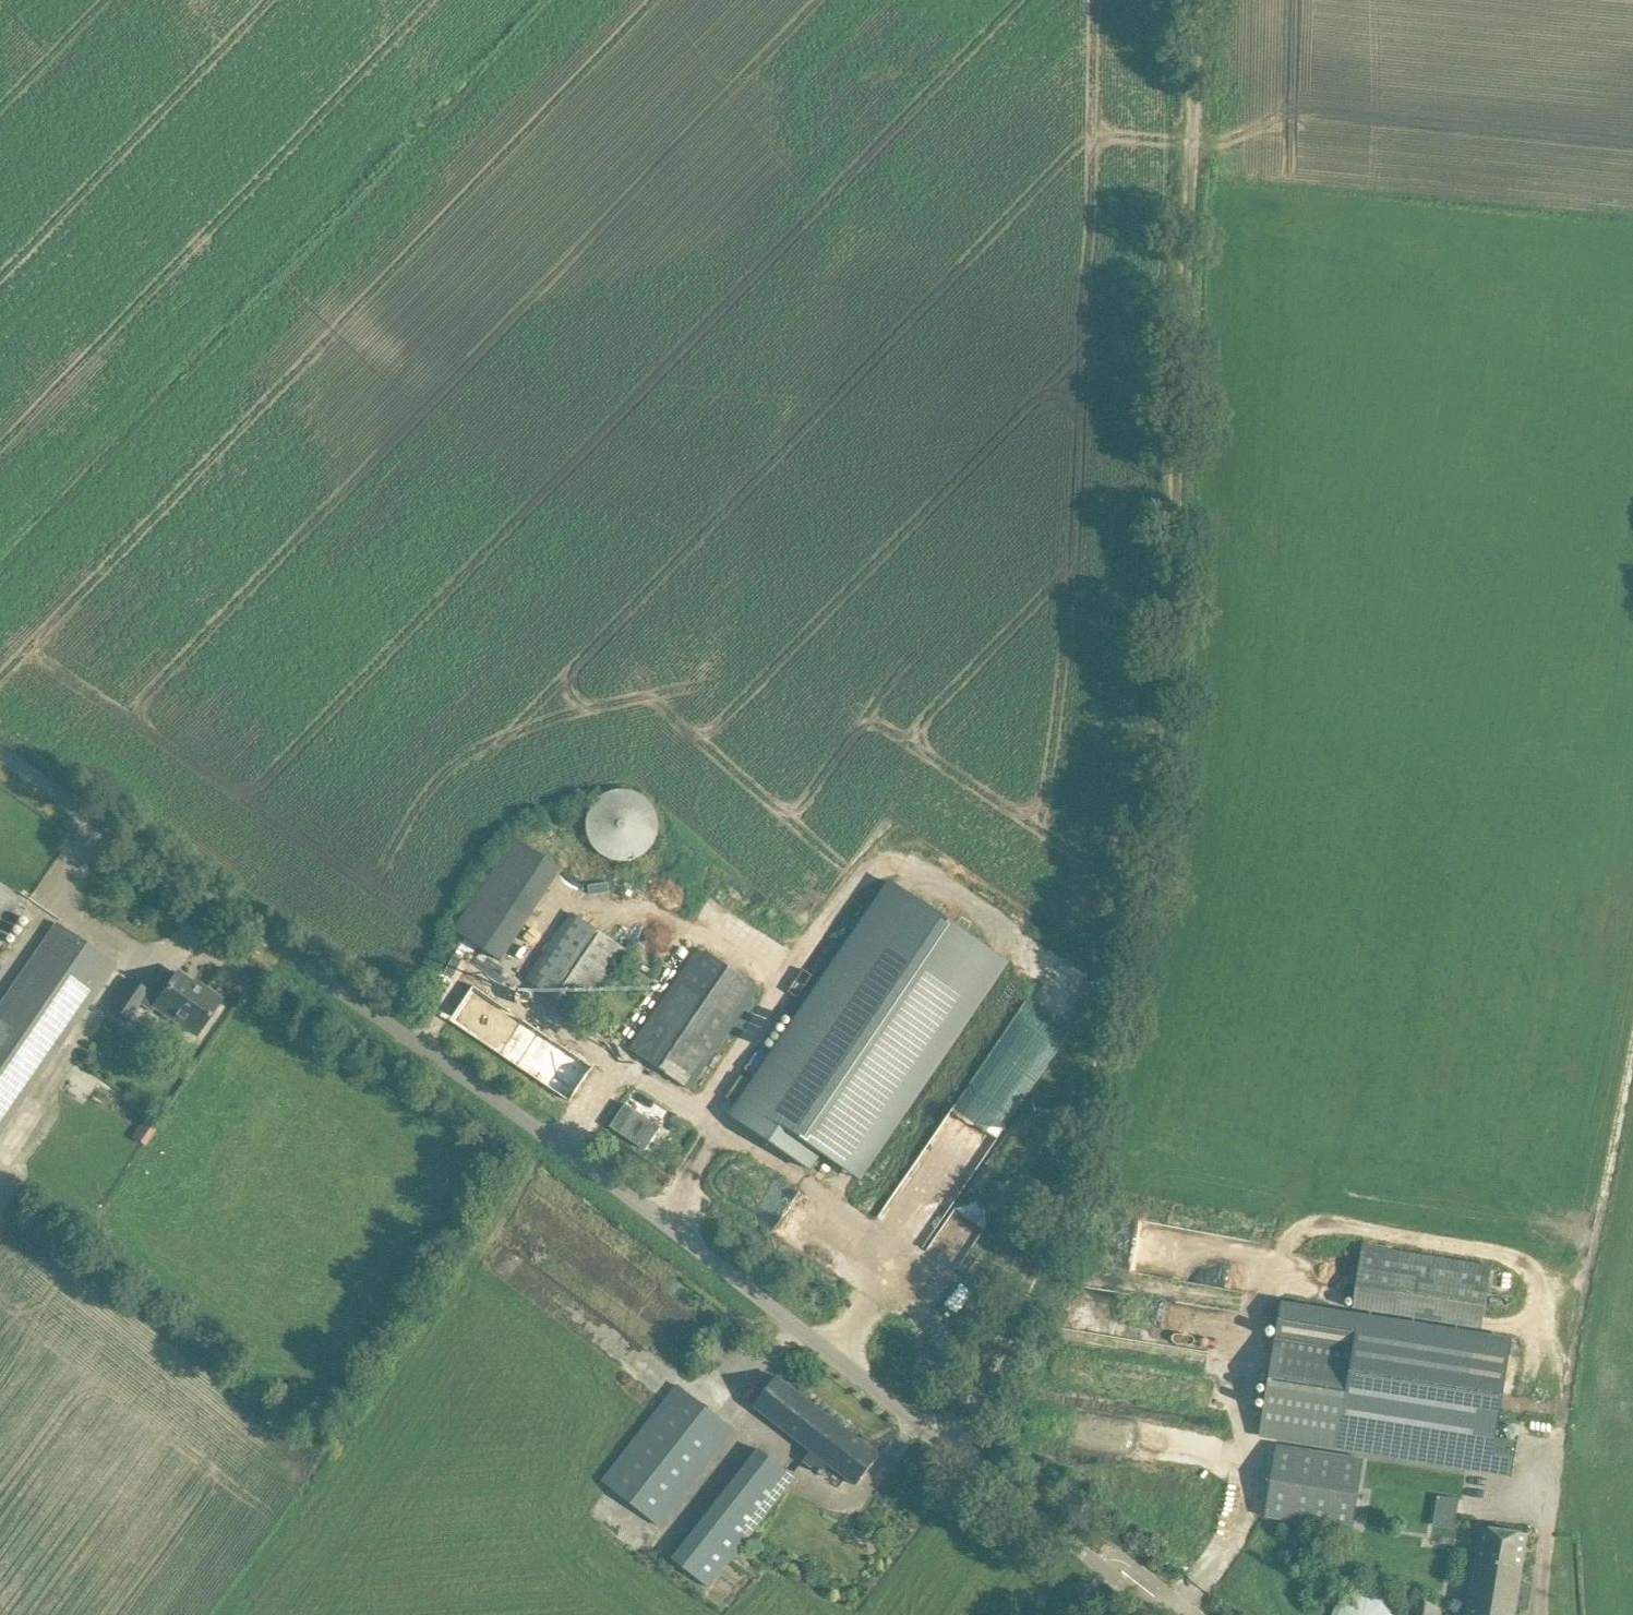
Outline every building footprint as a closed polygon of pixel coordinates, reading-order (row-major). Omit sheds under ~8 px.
[(594,793),(594,857),(654,857),(654,793),(594,793)] [(517,839),(456,931),(500,960),(562,868),(517,839)] [(27,903),(0,884),(0,943),(27,903)] [(857,1178),(1006,960),(894,884),(734,1118),(807,1168),(818,1151),(857,1178)] [(579,918),(535,984),(581,1015),(625,949),(579,918)] [(116,964),(115,963),(112,967),(55,927),(57,923),(56,923),(0,1005),(0,1136),(116,964)] [(700,947),(644,1031),(631,1049),(690,1089),(759,987),(700,947)] [(196,1035),(208,1017),(221,999),(203,987),(201,989),(176,973),(158,999),(132,980),(112,1009),(128,1020),(140,1003),(151,1011),(155,1006),(196,1035)] [(594,1067),(474,986),(450,1021),(570,1101),(594,1067)] [(1485,1312),(1492,1266),(1362,1246),(1355,1292),(1485,1312)] [(1517,1442),(1496,1438),(1511,1342),(1280,1305),(1260,1434),(1512,1474),(1517,1442)] [(820,1474),(828,1463),(857,1485),(880,1456),(777,1377),(754,1406),(811,1450),(803,1461),(820,1474)] [(660,1527),(722,1447),(735,1430),(677,1385),(602,1482),(660,1527)] [(1364,1459),(1276,1445),(1265,1517),(1352,1531),(1364,1459)] [(709,1587),(782,1495),(795,1478),(759,1449),(673,1559),(709,1587)] [(1515,1612),(1528,1534),(1482,1527),(1470,1605),(1515,1612)] [(1368,1590),(1343,1614),(1392,1614),(1368,1590)] [(1413,1596),(1410,1614),(1437,1614),(1439,1600),(1413,1596)] [(1515,1612),(1470,1605),(1468,1614),(1514,1614),(1515,1612)]
